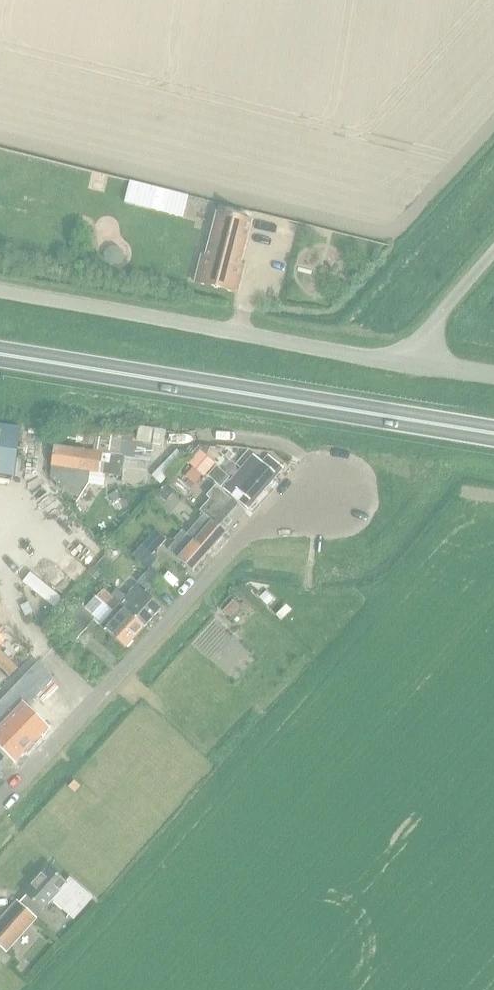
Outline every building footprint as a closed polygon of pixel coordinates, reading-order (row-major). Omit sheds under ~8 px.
[(151,210),(183,218),(188,197),(157,188),(151,210)] [(197,257),(190,284),(233,294),(240,268),(236,267),(248,222),(213,213),(201,258),(197,257)] [(37,422),(35,435),(45,437),(47,424),(37,422)] [(58,423),(56,435),(63,436),(63,433),(74,434),(75,426),(58,423)] [(0,426),(0,475),(13,477),(20,429),(0,426)] [(122,470),(147,474),(148,469),(149,469),(152,444),(121,440),(119,455),(105,453),(105,454),(100,454),(101,451),(54,444),(50,475),(76,502),(88,484),(89,472),(97,474),(99,466),(104,466),(103,474),(120,476),(122,457),(124,457),(122,470)] [(203,476),(215,464),(200,450),(194,457),(191,454),(186,461),(203,476)] [(264,457),(260,461),(252,454),(238,470),(247,477),(259,488),(277,468),(264,457)] [(259,488),(247,477),(238,470),(221,489),(243,507),(259,488)] [(190,488),(176,477),(169,485),(184,496),(183,497),(186,499),(192,491),(190,489),(190,488)] [(172,493),(165,487),(159,495),(166,501),(172,493)] [(196,513),(201,517),(220,534),(240,512),(212,488),(204,498),(207,500),(196,513)] [(203,553),(220,534),(201,517),(184,536),(203,553)] [(155,530),(132,554),(148,569),(157,560),(151,555),(166,539),(155,530)] [(203,553),(184,536),(179,532),(164,549),(188,571),(203,553)] [(103,573),(96,566),(90,574),(96,580),(103,573)] [(149,569),(137,582),(147,591),(159,578),(149,569)] [(63,599),(36,576),(28,585),(43,598),(39,602),(44,606),(48,602),(55,608),(63,599)] [(107,598),(139,625),(140,626),(155,608),(133,588),(123,599),(113,591),(107,598)] [(264,590),(258,596),(266,603),(272,597),(264,590)] [(139,625),(107,598),(100,591),(85,608),(79,602),(58,626),(74,642),(92,622),(120,647),(139,625)] [(231,599),(222,609),(229,616),(238,606),(231,599)] [(0,652),(0,667),(10,677),(18,668),(1,651),(0,652)] [(10,762),(44,727),(22,707),(49,679),(33,664),(0,698),(0,752),(10,762)] [(73,780),(68,786),(74,791),(79,785),(73,780)] [(65,879),(61,884),(44,869),(20,896),(39,912),(47,902),(69,922),(89,900),(65,879)] [(13,904),(0,919),(0,949),(9,957),(37,926),(13,904)]
